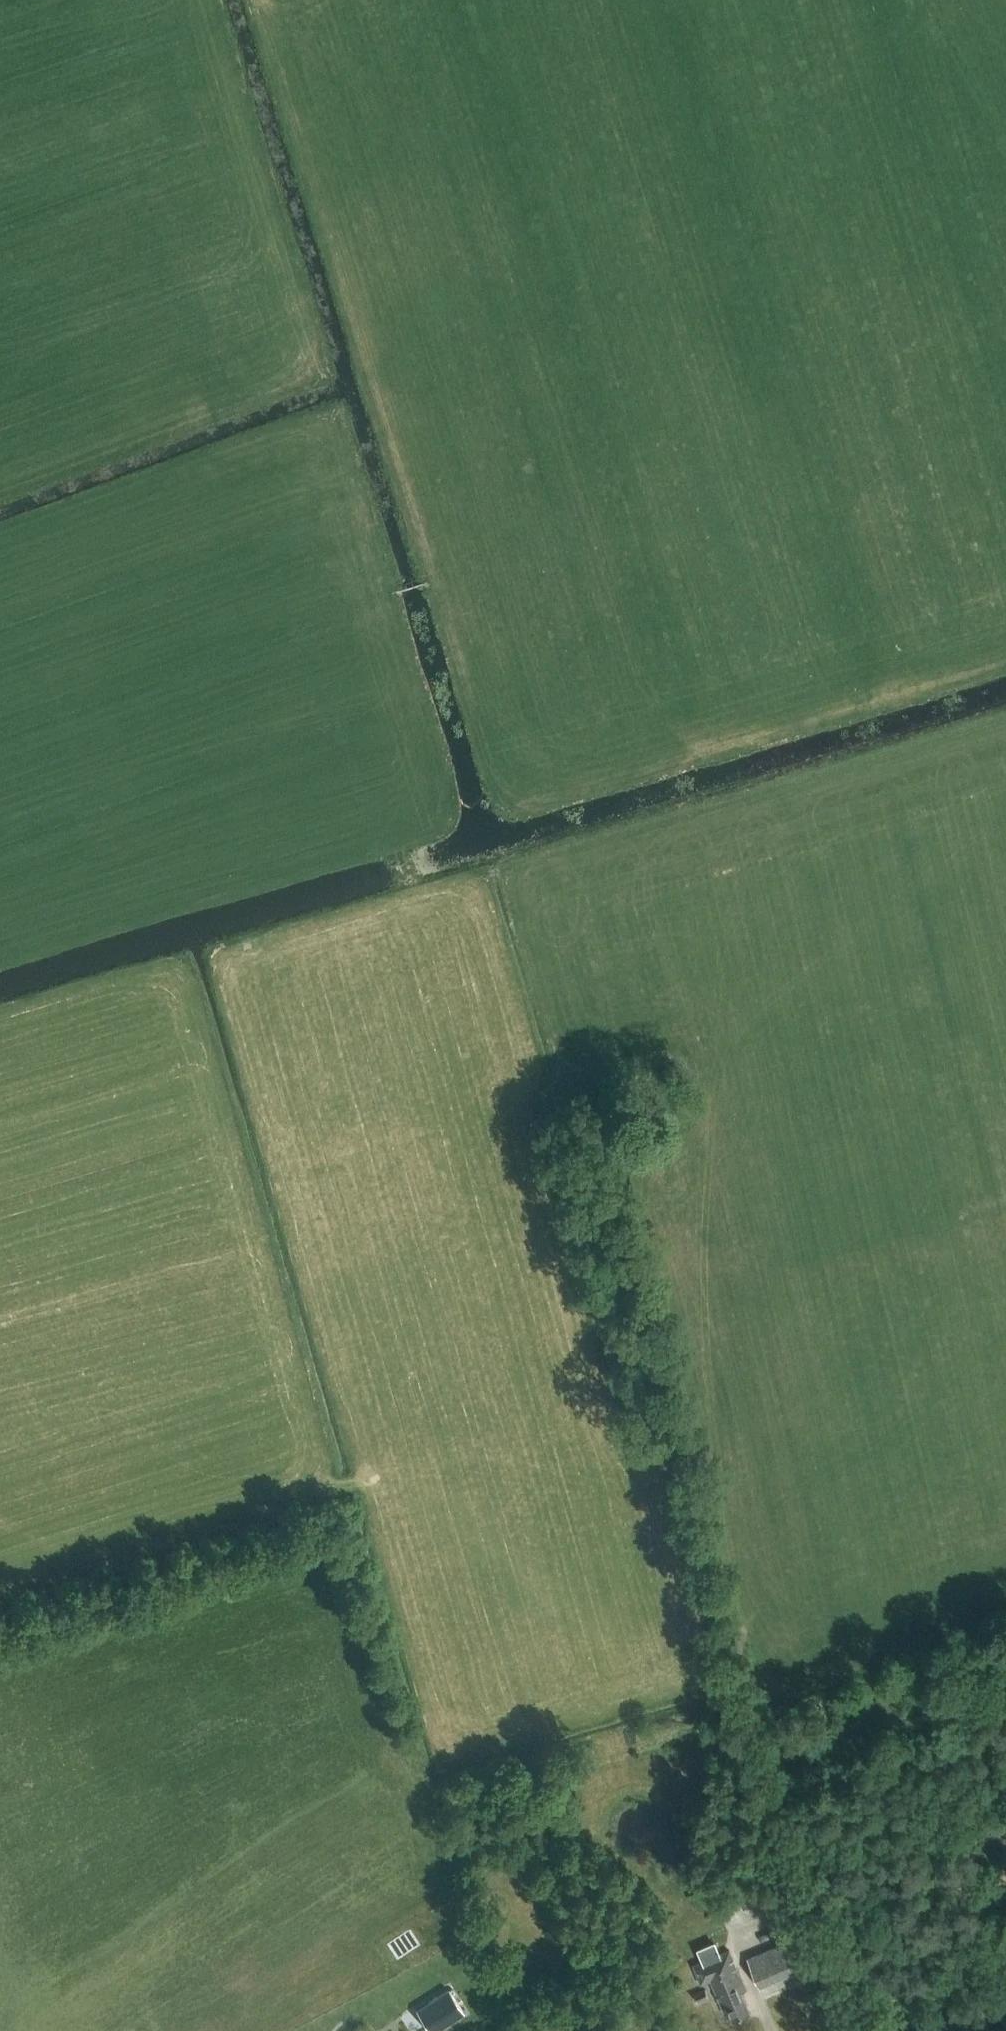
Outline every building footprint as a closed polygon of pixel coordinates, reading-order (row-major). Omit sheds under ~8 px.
[(759,1985),(806,1966),(794,1938),(748,1957),(759,1985)] [(730,1950),(721,1953),(715,1940),(697,1948),(702,1961),(694,1964),(701,1983),(711,1979),(725,2014),(730,2011),(733,2018),(750,2011),(742,1991),(746,1989),(730,1950)]
